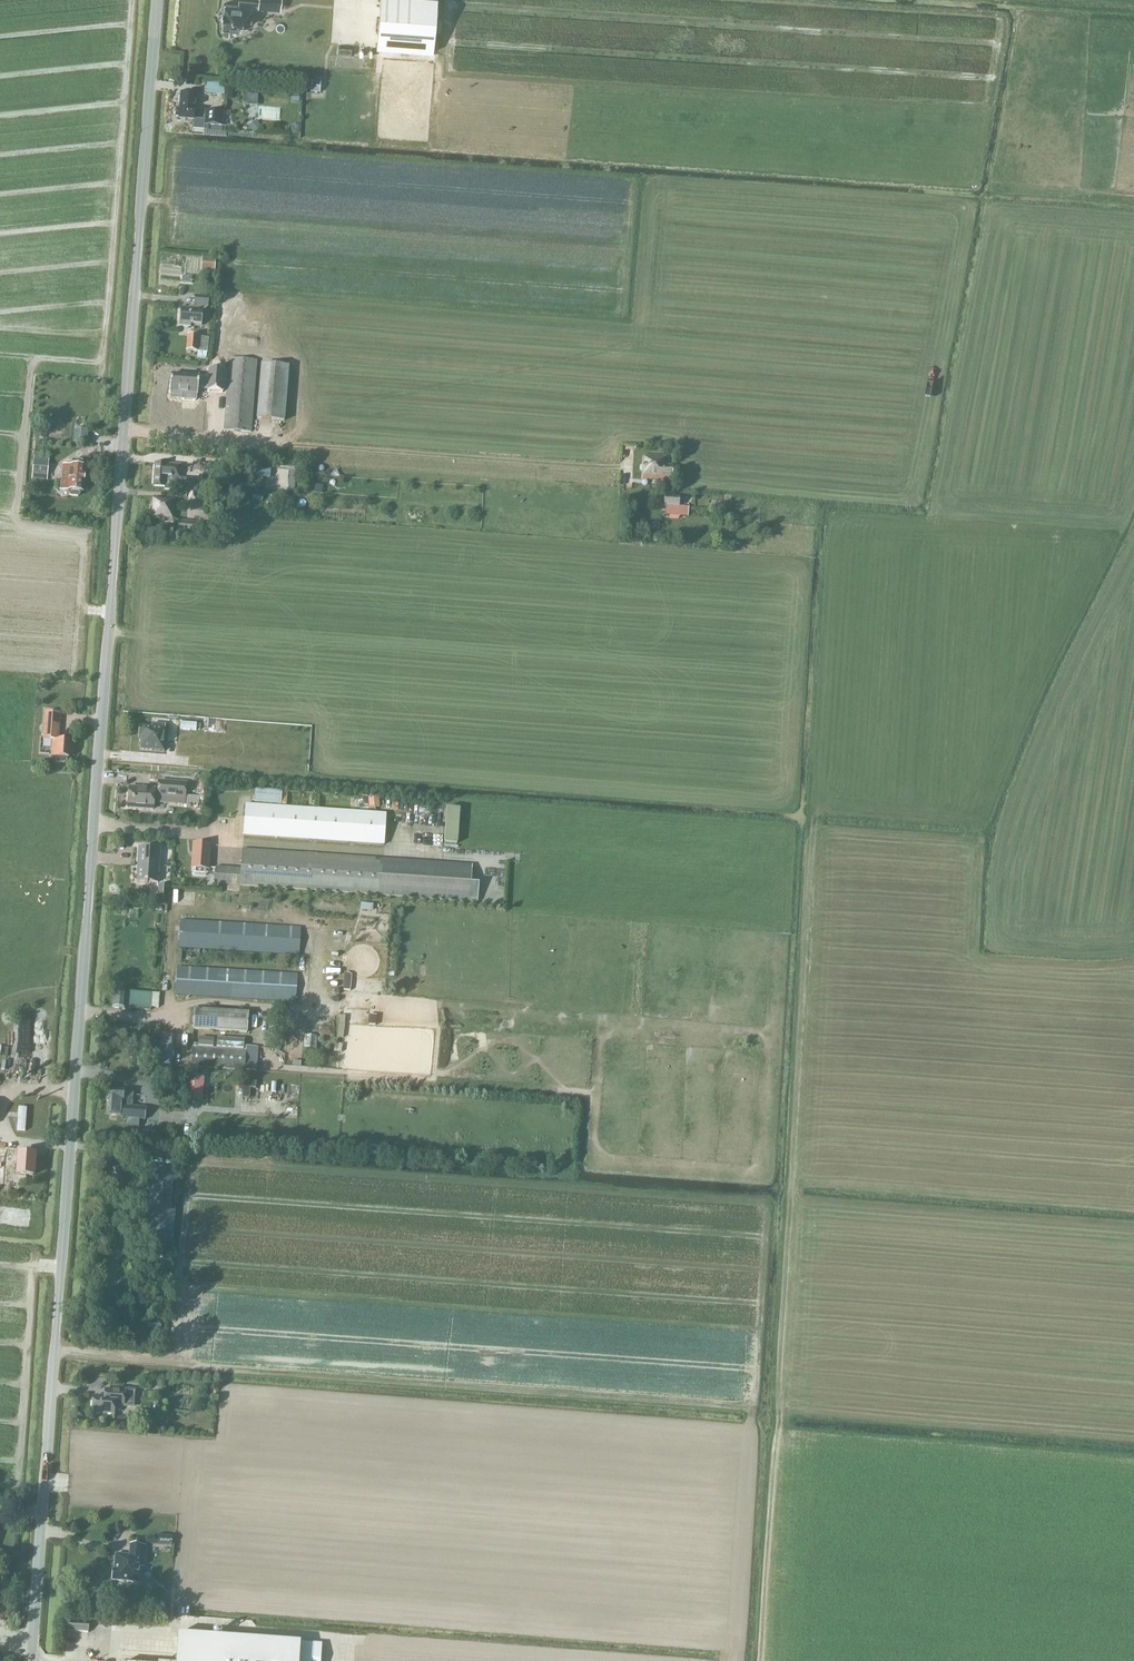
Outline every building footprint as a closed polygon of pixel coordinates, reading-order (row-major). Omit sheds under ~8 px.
[(222,29),(223,29),(240,30),(241,18),(253,19),(254,2),(239,0),(238,5),(225,4),(225,3),(224,3),(223,12),(222,12),(222,20),(222,21),(222,29)] [(433,52),(437,0),(380,0),(377,48),(433,52)] [(321,84),(313,83),(312,94),(320,95),(321,84)] [(178,107),(177,117),(181,117),(181,118),(196,119),(197,94),(182,93),(181,108),(178,107)] [(196,119),(195,129),(206,130),(222,132),(224,112),(207,111),(207,120),(196,119)] [(249,129),(254,135),(261,129),(256,123),(249,129)] [(203,271),(215,272),(215,260),(203,260),(203,271)] [(181,309),(180,324),(202,325),(203,310),(203,307),(208,307),(209,297),(195,296),(194,306),(196,306),(196,310),(181,309)] [(187,353),(208,355),(210,341),(189,339),(187,353)] [(230,358),(224,430),(251,433),(257,360),(230,358)] [(261,365),(257,420),(285,421),(288,367),(261,365)] [(169,374),(168,391),(182,393),(181,399),(194,400),(195,394),(196,394),(197,376),(169,374)] [(49,419),(41,426),(45,429),(52,422),(49,419)] [(665,464),(665,457),(643,456),(643,479),(672,480),(673,465),(666,465),(666,464),(665,464)] [(34,457),(32,475),(48,477),(49,459),(34,457)] [(58,482),(57,488),(62,488),(70,489),(70,494),(71,496),(78,496),(80,495),(80,490),(83,490),(85,468),(82,468),(83,463),(82,462),(74,461),(73,462),(72,467),(71,467),(64,466),(64,473),(63,482),(58,482)] [(182,490),(183,478),(183,477),(180,477),(181,465),(156,464),(154,485),(166,486),(165,489),(182,490)] [(253,468),(252,476),(267,478),(268,470),(253,468)] [(183,478),(182,490),(193,490),(194,479),(183,478)] [(216,483),(210,489),(227,509),(233,504),(216,483)] [(314,485),(313,492),(313,493),(321,493),(321,486),(314,485)] [(189,490),(188,500),(196,501),(197,491),(189,490)] [(662,497),(662,507),(677,508),(677,498),(662,497)] [(153,498),(151,518),(160,518),(160,521),(174,522),(175,506),(174,506),(174,499),(153,498)] [(717,513),(725,513),(725,504),(718,503),(717,513)] [(205,522),(179,520),(178,533),(195,534),(194,539),(204,539),(205,522)] [(51,756),(57,757),(57,760),(58,762),(65,762),(67,761),(67,758),(68,758),(70,740),(58,740),(59,712),(45,711),(44,739),(52,739),(51,756)] [(139,726),(138,737),(139,738),(139,742),(141,742),(140,750),(164,752),(166,728),(165,728),(166,725),(152,724),(152,727),(139,726)] [(160,781),(159,789),(158,796),(185,799),(187,783),(160,781)] [(155,788),(130,786),(128,807),(153,809),(155,788)] [(255,787),(255,801),(282,803),(283,789),(255,787)] [(379,797),(369,798),(369,808),(379,807),(379,797)] [(245,835),(261,836),(384,845),(386,814),(246,804),(246,806),(245,835)] [(445,808),(443,843),(457,844),(460,809),(448,808),(445,808)] [(193,844),(191,869),(193,869),(193,873),(193,875),(195,876),(204,876),(206,876),(206,874),(207,870),(209,870),(209,864),(210,845),(193,844)] [(143,847),(141,869),(139,868),(138,881),(145,881),(145,883),(148,883),(148,882),(158,882),(161,848),(143,847)] [(471,866),(423,862),(243,850),(241,869),(216,867),(215,884),(477,902),(478,885),(470,884),(471,866)] [(158,904),(168,905),(169,886),(159,886),(158,904)] [(178,948),(298,954),(299,926),(179,919),(178,948)] [(174,995),(294,1002),(296,975),(176,968),(174,995)] [(114,990),(113,1008),(131,1009),(138,1009),(150,1010),(151,1007),(159,1008),(160,994),(152,993),(114,990)] [(193,1034),(246,1038),(247,1018),(194,1014),(193,1034)] [(158,1065),(171,1066),(173,1035),(161,1034),(158,1065)] [(304,1048),(316,1049),(317,1036),(305,1035),(304,1048)] [(213,1047),(214,1039),(202,1038),(202,1046),(213,1047)] [(245,1040),(218,1038),(217,1047),(241,1049),(244,1049),(245,1040)] [(191,1067),(244,1071),(257,1071),(258,1047),(245,1046),(245,1051),(192,1047),(191,1067)] [(186,1077),(185,1093),(203,1094),(204,1078),(186,1077)] [(243,1086),(242,1099),(249,1100),(250,1089),(255,1090),(256,1087),(256,1083),(243,1082),(243,1086)] [(108,1088),(107,1101),(110,1102),(108,1115),(121,1116),(121,1112),(122,1103),(123,1103),(123,1114),(146,1116),(146,1108),(133,1106),(133,1095),(130,1094),(130,1090),(108,1088)] [(126,1123),(125,1140),(138,1141),(140,1124),(126,1123)] [(34,1154),(19,1153),(17,1175),(33,1176),(34,1154)] [(146,1241),(172,1243),(178,1172),(152,1169),(146,1241)] [(125,1389),(124,1391),(124,1406),(123,1408),(135,1408),(136,1390),(125,1389)] [(124,1391),(108,1390),(108,1399),(93,1398),(92,1414),(114,1415),(115,1405),(124,1406),(124,1391)] [(159,1535),(159,1546),(172,1546),(173,1536),(159,1535)] [(115,1554),(114,1569),(112,1569),(111,1581),(139,1583),(140,1567),(144,1568),(146,1546),(129,1545),(128,1555),(115,1554)] [(67,1622),(66,1630),(88,1632),(89,1623),(67,1622)] [(322,1646),(178,1634),(176,1660),(321,1660),(322,1646)]
